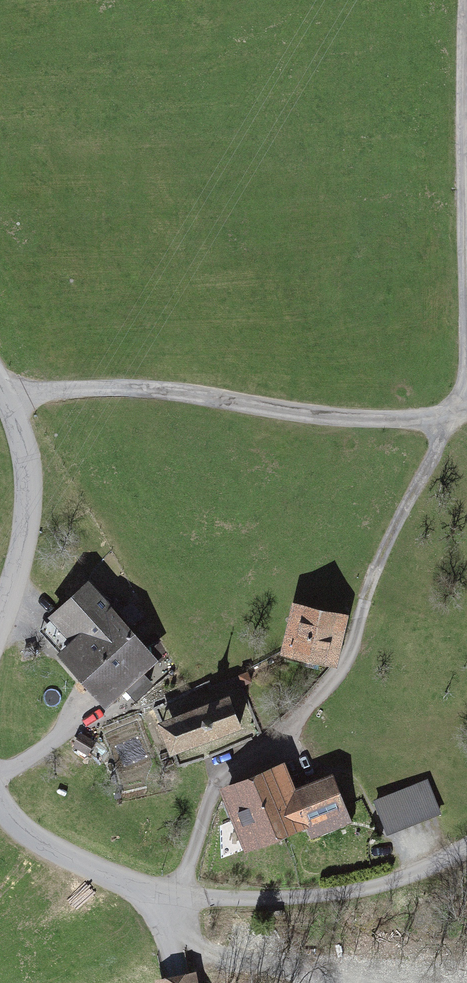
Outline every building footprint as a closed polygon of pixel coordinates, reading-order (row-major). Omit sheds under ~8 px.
[(109,713),(162,664),(93,590),(41,639),(109,713)] [(333,670),(344,618),(294,607),(282,660),(333,670)] [(177,762),(246,734),(232,701),(163,729),(177,762)] [(350,822),(335,783),(302,796),(291,771),(227,797),(252,861),(350,822)] [(444,819),(430,786),(378,807),(392,841),(444,819)]
